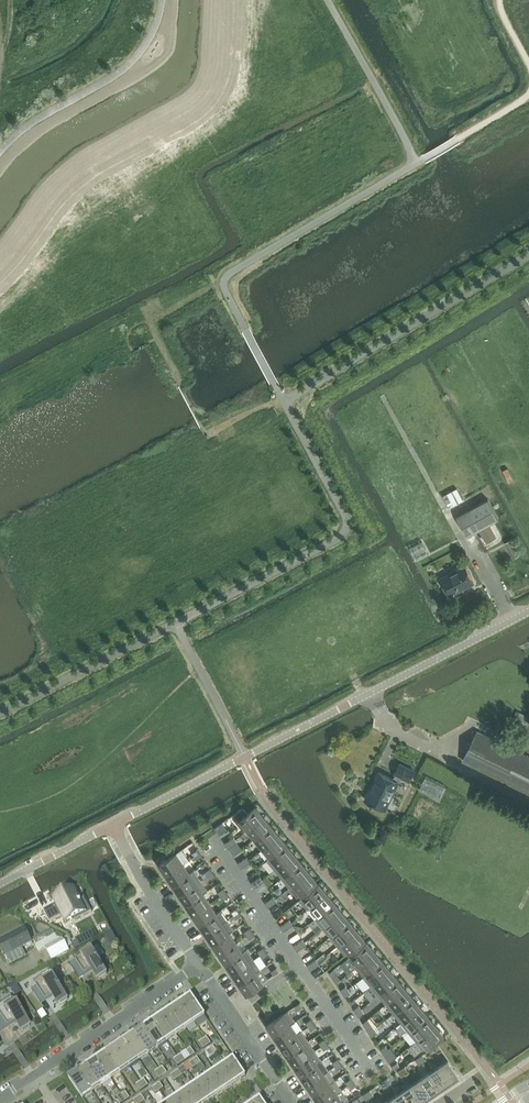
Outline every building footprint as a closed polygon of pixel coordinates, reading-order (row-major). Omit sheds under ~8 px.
[(508,468),(504,470),(510,481),(514,479),(508,468)] [(444,495),(450,507),(463,499),(457,488),(444,495)] [(468,535),(499,518),(489,499),(457,516),(468,535)] [(491,524),(480,530),(487,542),(498,537),(491,524)] [(512,539),(506,542),(515,557),(520,555),(512,539)] [(460,590),(475,582),(466,565),(441,578),(450,594),(459,589),(460,590)] [(464,759),(464,760),(528,792),(528,756),(478,731),(464,759)] [(394,779),(380,772),(366,799),(371,802),(371,803),(373,804),(373,803),(386,809),(402,776),(410,780),(415,770),(400,763),(395,773),(396,774),(394,779)] [(426,776),(420,789),(440,799),(447,786),(426,776)] [(237,812),(249,827),(264,816),(256,805),(248,811),(244,806),(237,812)] [(249,827),(256,837),(272,824),(264,816),(249,827)] [(256,837),(264,846),(280,834),(272,824),(256,837)] [(264,846),(271,855),(285,842),(280,834),(264,846)] [(235,836),(230,839),(233,844),(238,841),(235,836)] [(271,855),(278,864),(293,851),(285,842),(271,855)] [(278,864),(285,873),(300,861),(293,851),(278,864)] [(178,853),(162,864),(169,875),(185,863),(178,853)] [(249,855),(243,859),(247,864),(252,861),(249,855)] [(285,873),(293,882),(308,870),(300,861),(285,873)] [(192,873),(185,863),(169,875),(175,884),(192,873)] [(293,882),(301,892),(316,879),(308,870),(293,882)] [(192,873),(175,884),(182,894),(198,883),(192,873)] [(261,875),(256,879),(260,884),(265,880),(261,875)] [(303,894),(311,904),(326,891),(318,882),(303,894)] [(198,883),(182,894),(188,904),(204,893),(198,883)] [(44,910),(43,911),(49,922),(61,916),(65,923),(71,919),(73,922),(91,912),(85,901),(82,895),(77,898),(73,890),(53,901),(56,907),(45,912),(44,910)] [(311,904),(318,912),(333,901),(326,891),(311,904)] [(204,893),(188,904),(195,914),(211,903),(204,893)] [(272,903),(269,898),(264,901),(267,906),(272,903)] [(318,912),(326,921),(341,909),(333,901),(318,912)] [(211,903),(195,914),(201,923),(217,912),(211,903)] [(326,921),(333,931),(349,919),(341,909),(326,921)] [(217,912),(201,923),(208,933),(224,922),(217,912)] [(333,931),(340,940),(355,927),(349,919),(333,931)] [(224,922),(208,933),(214,943),(230,932),(224,922)] [(340,940),(348,949),(363,937),(355,927),(340,940)] [(0,940),(0,949),(4,957),(32,943),(24,928),(0,940)] [(230,932),(214,943),(221,953),(237,941),(230,932)] [(60,939),(56,937),(44,944),(46,947),(53,959),(69,951),(62,939),(60,939)] [(303,937),(298,941),(301,946),(306,943),(303,937)] [(237,941),(221,953),(227,962),(243,952),(237,941)] [(356,967),(375,951),(375,950),(373,947),(372,947),(368,942),(348,957),(356,967)] [(107,974),(97,959),(104,955),(98,947),(96,946),(91,950),(90,950),(75,960),(84,973),(92,968),(99,979),(107,974)] [(375,951),(356,967),(357,968),(361,964),(368,972),(363,976),(364,976),(383,960),(379,955),(377,952),(375,951)] [(243,952),(227,962),(234,972),(250,962),(243,952)] [(383,960),(364,976),(371,985),(391,969),(390,968),(388,965),(387,965),(383,960)] [(250,962),(234,972),(240,982),(257,972),(250,962)] [(391,969),(371,985),(379,994),(398,978),(394,973),(392,970),(392,971),(391,969)] [(48,971),(33,982),(45,999),(53,994),(60,1005),(68,1000),(48,971)] [(257,972),(240,982),(247,992),(263,981),(257,972)] [(398,978),(379,994),(386,1004),(406,988),(405,987),(405,986),(403,983),(402,984),(398,978)] [(406,988),(386,1004),(394,1013),(413,997),(406,988)] [(191,995),(181,1002),(195,1023),(204,1016),(191,995)] [(0,1004),(0,1017),(6,1025),(14,1020),(21,1031),(29,1026),(9,997),(0,1004)] [(413,997),(394,1013),(402,1022),(421,1006),(420,1005),(418,1002),(413,997)] [(267,1001),(262,1005),(268,1014),(273,1010),(267,1001)] [(181,1002),(171,1008),(185,1029),(195,1023),(181,1002)] [(421,1006),(402,1022),(409,1031),(429,1015),(424,1010),(425,1010),(422,1007),(421,1006)] [(171,1008),(162,1015),(176,1035),(185,1029),(171,1008)] [(268,1024),(275,1034),(296,1020),(289,1010),(268,1024)] [(162,1015),(153,1021),(167,1041),(176,1035),(162,1015)] [(429,1015),(409,1031),(417,1041),(436,1025),(435,1023),(436,1023),(433,1020),(429,1015)] [(296,1020),(275,1034),(282,1044),(303,1030),(302,1030),(298,1033),(292,1024),(296,1021),(296,1020)] [(157,1048),(167,1041),(153,1021),(143,1027),(157,1048)] [(436,1025),(417,1041),(418,1042),(424,1049),(429,1046),(438,1039),(441,1037),(441,1036),(442,1036),(444,1034),(443,1032),(441,1029),(440,1029),(436,1025)] [(148,1054),(157,1048),(143,1027),(134,1033),(148,1054)] [(303,1030),(282,1044),(288,1054),(309,1040),(303,1030)] [(134,1033),(125,1040),(138,1060),(148,1054),(134,1033)] [(222,1043),(219,1037),(213,1041),(216,1046),(222,1043)] [(202,1040),(207,1047),(211,1044),(206,1038),(202,1040)] [(125,1040),(115,1046),(129,1067),(138,1060),(125,1040)] [(207,1047),(202,1040),(198,1043),(202,1049),(207,1047)] [(309,1040),(288,1054),(295,1064),(316,1050),(309,1040)] [(115,1046),(106,1052),(120,1073),(129,1067),(115,1046)] [(316,1050),(295,1064),(302,1074),(323,1060),(316,1050)] [(106,1052),(97,1058),(110,1079),(120,1073),(106,1052)] [(177,1057),(181,1063),(185,1061),(181,1055),(177,1057)] [(181,1063),(177,1057),(173,1060),(177,1066),(181,1063)] [(101,1085),(110,1079),(97,1058),(87,1065),(101,1085)] [(197,1058),(193,1061),(197,1067),(201,1064),(197,1058)] [(233,1059),(223,1065),(235,1083),(245,1076),(233,1059)] [(460,1076),(454,1068),(449,1059),(440,1065),(451,1082),(460,1076)] [(323,1060),(302,1074),(308,1084),(329,1070),(329,1069),(324,1072),(318,1063),(323,1060)] [(197,1067),(193,1061),(189,1063),(193,1070),(197,1067)] [(92,1092),(101,1085),(87,1065),(78,1071),(92,1092)] [(223,1065),(214,1071),(226,1089),(235,1083),(223,1065)] [(451,1082),(440,1065),(431,1071),(442,1088),(451,1082)] [(158,1070),(163,1076),(167,1073),(162,1067),(158,1070)] [(163,1076),(158,1070),(154,1073),(159,1079),(163,1076)] [(178,1070),(174,1073),(179,1079),(183,1077),(178,1070)] [(329,1070),(308,1084),(315,1094),(336,1080),(329,1070)] [(82,1098),(92,1092),(78,1071),(68,1078),(82,1098)] [(214,1071),(204,1078),(216,1096),(226,1089),(214,1071)] [(442,1088),(431,1071),(422,1078),(433,1094),(442,1088)] [(179,1079),(174,1073),(170,1076),(175,1082),(179,1079)] [(207,1102),(216,1096),(204,1078),(195,1084),(207,1102)] [(433,1094),(422,1078),(413,1084),(424,1100),(433,1094)] [(140,1082),(144,1089),(148,1086),(144,1080),(140,1082)] [(336,1080),(315,1094),(321,1102),(323,1102),(338,1093),(332,1083),(336,1080)] [(144,1089),(140,1082),(136,1085),(140,1091),(144,1089)] [(159,1083),(155,1086),(160,1092),(164,1089),(159,1083)] [(207,1102),(195,1084),(186,1090),(194,1102),(205,1102),(207,1102)] [(413,1084),(404,1090),(413,1102),(419,1102),(424,1100),(413,1084)] [(160,1092),(155,1086),(151,1088),(156,1095),(160,1092)] [(176,1097),(181,1102),(194,1102),(186,1090),(176,1097)] [(404,1090),(395,1096),(400,1102),(413,1102),(404,1090)] [(121,1095),(125,1101),(129,1098),(125,1092),(121,1095)] [(323,1102),(344,1102),(345,1102),(338,1093),(323,1102)] [(121,1095),(117,1098),(121,1102),(122,1102),(125,1101),(121,1095)]
